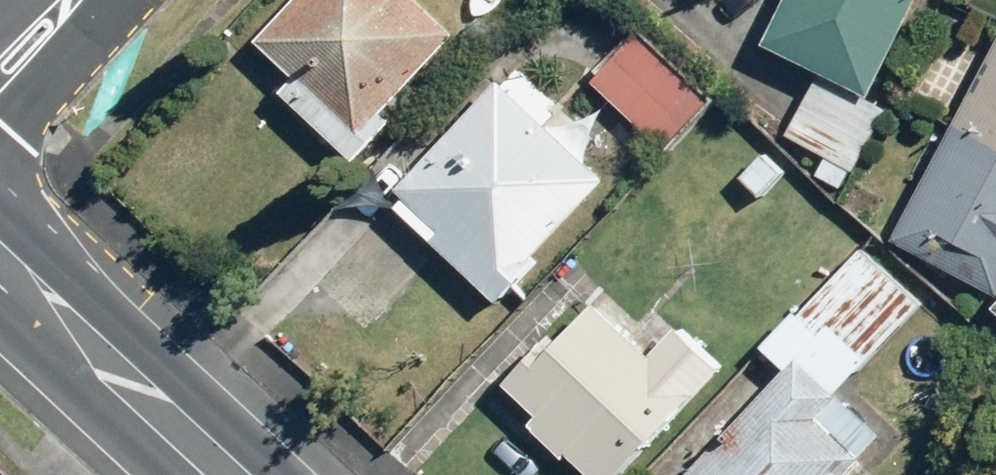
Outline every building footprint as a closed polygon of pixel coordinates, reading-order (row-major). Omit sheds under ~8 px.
[(423,0),(296,0),(260,40),(299,75),(283,92),(358,160),(398,116),(391,110),(460,34),(423,0)] [(768,43),(875,96),(923,0),(789,0),(768,43)] [(646,27),(592,82),(665,154),(719,99),(646,27)] [(895,237),(995,291),(995,50),(895,237)] [(888,108),(820,74),(788,137),(856,171),(888,108)] [(608,182),(502,79),(397,186),(409,197),(398,208),(497,303),(540,259),(536,255),(608,182)] [(860,247),(765,345),(789,368),(686,474),(848,474),(884,437),(838,393),(922,306),(860,247)] [(597,303),(562,340),(554,332),(508,383),(541,414),(533,424),(589,474),(622,474),(721,367),(677,327),(653,353),(597,303)]
